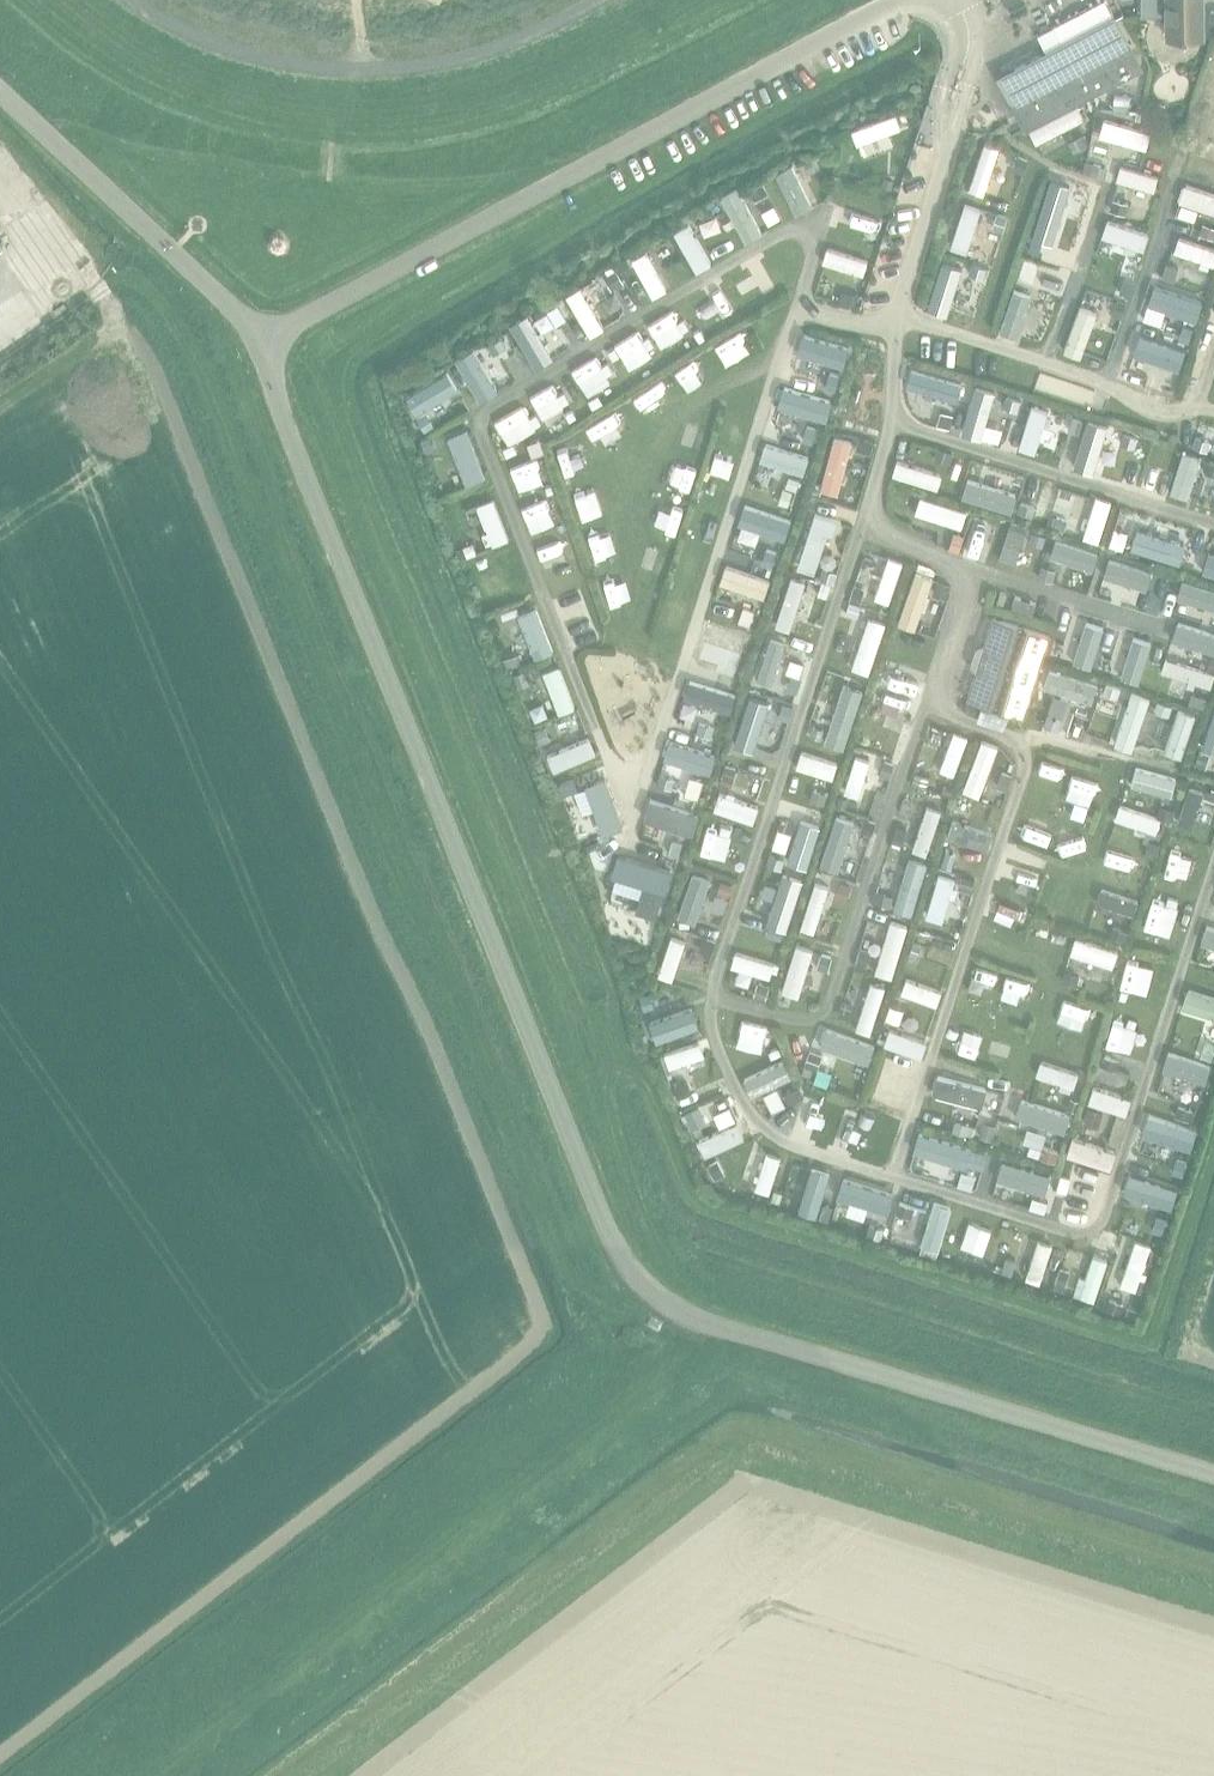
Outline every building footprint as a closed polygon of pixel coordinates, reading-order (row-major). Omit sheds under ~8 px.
[(1143,13),(1165,14),(1165,37),(1205,37),(1205,0),(1144,0),(1143,13)] [(1046,51),(997,76),(1017,115),(1024,130),(1140,70),(1113,17),(1112,18),(1104,1),(1053,26),(1062,43),(1046,51)] [(1113,94),(1112,106),(1127,107),(1128,95),(1113,94)] [(902,100),(856,116),(862,131),(907,115),(902,100)] [(1141,130),(1142,117),(1113,115),(1112,128),(1141,130)] [(869,142),(897,136),(895,124),(866,129),(869,142)] [(918,128),(893,227),(916,233),(941,134),(918,128)] [(991,129),(974,176),(988,181),(1000,146),(1005,148),(1010,136),(991,129)] [(1074,136),(1066,141),(1072,151),(1080,146),(1074,136)] [(1127,152),(1123,166),(1163,178),(1167,164),(1127,152)] [(1015,155),(1010,168),(1021,172),(1026,160),(1015,155)] [(770,164),(780,203),(814,195),(804,156),(770,164)] [(1092,164),(1090,172),(1104,176),(1106,168),(1092,164)] [(1182,188),(1213,197),(1213,179),(1187,171),(1182,188)] [(883,176),(879,185),(889,188),(892,179),(883,176)] [(888,207),(892,193),(852,180),(848,194),(888,207)] [(761,182),(747,189),(753,200),(767,192),(761,182)] [(972,238),(986,195),(970,190),(956,233),(972,238)] [(1114,197),(1110,209),(1123,213),(1127,201),(1114,197)] [(710,207),(701,211),(705,220),(714,216),(710,207)] [(681,217),(697,258),(714,252),(697,210),(681,217)] [(996,213),(991,228),(1002,231),(1006,216),(996,213)] [(1044,260),(1056,220),(1039,215),(1027,255),(1044,260)] [(1200,233),(1213,238),(1213,235),(1213,226),(1204,223),(1200,233)] [(865,230),(862,240),(871,243),(874,233),(865,230)] [(869,260),(873,247),(832,234),(827,248),(869,260)] [(635,246),(656,284),(672,276),(651,237),(635,246)] [(937,294),(953,298),(965,252),(949,248),(937,294)] [(625,258),(616,263),(622,274),(631,269),(625,258)] [(972,263),(969,272),(983,277),(986,268),(972,263)] [(1167,264),(1162,277),(1173,281),(1178,267),(1167,264)] [(616,268),(606,274),(613,287),(624,281),(616,268)] [(588,272),(572,279),(591,323),(607,316),(588,272)] [(1021,276),(1007,318),(1026,324),(1039,282),(1021,276)] [(1123,277),(1119,291),(1129,294),(1133,281),(1123,277)] [(841,288),(838,299),(848,303),(852,292),(841,288)] [(1085,292),(1069,334),(1085,340),(1100,298),(1085,292)] [(1116,299),(1112,313),(1121,316),(1126,302),(1116,299)] [(540,344),(556,337),(541,302),(525,309),(540,344)] [(557,305),(548,310),(556,323),(565,318),(557,305)] [(803,335),(846,348),(851,331),(808,318),(803,335)] [(1172,324),(1169,332),(1177,335),(1180,327),(1172,324)] [(1183,325),(1178,339),(1188,342),(1193,328),(1183,325)] [(499,338),(487,345),(492,354),(505,347),(499,338)] [(481,340),(465,347),(482,387),(498,380),(481,340)] [(1184,381),(1200,384),(1209,343),(1193,340),(1184,381)] [(417,399),(463,381),(455,361),(409,379),(417,399)] [(1157,370),(1154,379),(1162,383),(1166,373),(1157,370)] [(965,419),(982,425),(998,378),(981,372),(965,419)] [(818,381),(815,392),(829,397),(833,386),(818,381)] [(501,418),(531,402),(525,391),(495,407),(501,418)] [(1022,436),(1039,442),(1044,427),(1060,433),(1069,405),(1037,394),(1022,436)] [(839,410),(873,420),(877,404),(844,395),(839,410)] [(1018,395),(1013,409),(1025,413),(1029,398),(1018,395)] [(425,411),(416,416),(424,429),(433,424),(425,411)] [(940,411),(936,424),(948,427),(952,415),(940,411)] [(1073,416),(1068,430),(1078,433),(1082,419),(1073,416)] [(469,469),(484,465),(472,420),(457,424),(469,469)] [(824,475),(844,481),(858,428),(839,423),(824,475)] [(807,426),(803,440),(812,443),(813,440),(817,429),(807,426)] [(1123,433),(1120,442),(1134,447),(1137,437),(1123,433)] [(430,436),(422,440),(426,452),(435,448),(430,436)] [(859,438),(855,448),(870,453),(873,442),(859,438)] [(1147,439),(1144,449),(1165,455),(1168,445),(1147,439)] [(1195,440),(1193,448),(1207,452),(1210,444),(1195,440)] [(938,449),(934,458),(949,463),(952,453),(938,449)] [(1205,472),(1213,475),(1213,463),(1208,461),(1205,472)] [(788,475),(784,486),(795,489),(798,478),(788,475)] [(968,512),(972,495),(924,484),(920,500),(968,512)] [(782,487),(778,502),(787,505),(792,490),(782,487)] [(817,498),(805,555),(825,559),(837,502),(817,498)] [(1020,502),(1017,511),(1031,515),(1034,506),(1020,502)] [(1051,514),(1047,526),(1061,530),(1062,528),(1064,529),(1067,519),(1051,514)] [(548,542),(573,535),(570,523),(544,530),(548,542)] [(1114,528),(1109,544),(1121,548),(1127,532),(1114,528)] [(1031,529),(1027,540),(1040,545),(1044,534),(1031,529)] [(953,530),(948,547),(958,551),(964,534),(953,530)] [(520,541),(504,547),(519,587),(534,582),(520,541)] [(472,542),(457,549),(461,559),(476,552),(472,542)] [(896,589),(906,546),(891,542),(881,585),(896,589)] [(766,548),(761,562),(771,566),(776,551),(766,548)] [(925,614),(934,561),(916,558),(907,611),(925,614)] [(1201,571),(1210,575),(1213,564),(1205,561),(1201,571)] [(797,563),(778,613),(796,619),(815,569),(797,563)] [(1041,567),(1038,577),(1051,581),(1054,571),(1041,567)] [(823,568),(819,579),(833,583),(836,573),(823,568)] [(560,581),(564,591),(587,581),(583,571),(560,581)] [(822,581),(817,594),(826,597),(830,584),(822,581)] [(937,581),(932,594),(945,599),(950,585),(937,581)] [(853,585),(849,599),(859,602),(864,588),(853,585)] [(1015,596),(1012,607),(1032,614),(1036,602),(1015,596)] [(849,601),(845,611),(861,616),(864,606),(849,601)] [(873,659),(890,608),(874,602),(857,653),(873,659)] [(742,606),(737,621),(748,625),(753,610),(742,606)] [(1078,647),(1094,653),(1108,616),(1092,610),(1078,647)] [(1213,636),(1213,620),(1195,614),(1190,628),(1213,636)] [(994,616),(969,696),(1023,713),(1049,633),(994,616)] [(1145,666),(1153,629),(1135,625),(1128,663),(1145,666)] [(779,627),(762,659),(784,671),(794,653),(804,658),(811,644),(779,627)] [(732,630),(729,641),(745,645),(748,635),(732,630)] [(516,651),(502,656),(505,667),(520,662),(516,651)] [(887,654),(882,670),(913,680),(918,664),(887,654)] [(1205,668),(1213,671),(1213,655),(1210,654),(1205,668)] [(689,681),(728,694),(733,679),(694,666),(689,681)] [(521,671),(511,675),(516,689),(526,685),(521,671)] [(791,678),(786,691),(796,694),(801,681),(791,678)] [(1104,691),(1103,692),(1116,696),(1120,686),(1107,682),(1104,691)] [(782,689),(779,699),(793,704),(796,694),(786,691),(782,689)] [(865,728),(882,733),(893,695),(877,690),(865,728)] [(1190,691),(1186,702),(1202,707),(1206,696),(1190,691)] [(845,725),(851,708),(816,697),(810,713),(845,725)] [(782,702),(777,716),(787,719),(792,705),(782,702)] [(1157,702),(1154,711),(1168,715),(1171,706),(1157,702)] [(1046,717),(1043,727),(1058,731),(1061,721),(1046,717)] [(699,723),(697,732),(710,736),(713,727),(699,723)] [(543,725),(533,729),(538,742),(548,737),(543,725)] [(705,753),(710,739),(674,725),(669,740),(705,753)] [(813,725),(809,735),(820,738),(823,728),(813,725)] [(806,737),(800,753),(837,765),(842,749),(806,737)] [(773,763),(777,748),(740,738),(736,753),(773,763)] [(882,740),(879,750),(893,754),(896,744),(882,740)] [(848,778),(863,783),(874,746),(860,742),(848,778)] [(1198,749),(1193,764),(1204,767),(1209,753),(1198,749)] [(1141,755),(1135,771),(1175,786),(1181,770),(1141,755)] [(883,760),(879,773),(884,775),(889,773),(893,763),(883,760)] [(726,765),(720,782),(731,785),(736,768),(726,765)] [(1002,771),(997,786),(1006,789),(1011,775),(1002,771)] [(914,772),(911,783),(924,787),(928,776),(914,772)] [(1185,811),(1199,814),(1206,776),(1192,773),(1185,811)] [(659,774),(656,784),(670,789),(674,779),(659,774)] [(575,779),(561,785),(564,793),(573,790),(578,788),(575,779)] [(944,783),(941,792),(950,795),(953,786),(944,783)] [(654,788),(650,805),(690,815),(694,798),(654,788)] [(813,789),(809,800),(823,804),(827,793),(813,789)] [(930,840),(947,797),(932,792),(916,835),(930,840)] [(960,795),(956,805),(964,808),(968,798),(960,795)] [(838,796),(835,805),(844,808),(847,799),(838,796)] [(1033,805),(1030,819),(1048,823),(1051,809),(1033,805)] [(1160,805),(1156,816),(1171,820),(1174,809),(1160,805)] [(993,835),(998,819),(956,807),(952,823),(993,835)] [(706,809),(703,818),(713,821),(716,812),(706,809)] [(863,818),(860,829),(872,833),(875,822),(863,818)] [(1178,873),(1188,829),(1175,826),(1164,870),(1178,873)] [(895,827),(890,843),(899,846),(904,830),(895,827)] [(1149,840),(1144,854),(1154,858),(1159,843),(1149,840)] [(672,841),(669,852),(677,855),(680,844),(672,841)] [(900,895),(919,899),(928,848),(909,844),(900,895)] [(792,848),(789,856),(801,860),(803,852),(792,848)] [(945,850),(941,864),(951,867),(955,853),(945,850)] [(1036,901),(1047,857),(1026,852),(1015,896),(1036,901)] [(765,862),(761,876),(802,890),(806,875),(765,862)] [(693,867),(682,907),(697,911),(707,871),(693,867)] [(819,918),(835,874),(820,869),(805,913),(819,918)] [(961,874),(957,885),(970,889),(974,879),(961,874)] [(1138,900),(1142,887),(1106,875),(1101,889),(1138,900)] [(720,880),(715,891),(727,896),(731,884),(720,880)] [(839,883),(835,896),(844,899),(849,886),(839,883)] [(876,891),(873,901),(888,906),(891,895),(876,891)] [(1156,891),(1150,908),(1187,919),(1192,902),(1156,891)] [(641,896),(636,911),(651,916),(656,900),(641,896)] [(960,925),(965,911),(928,900),(924,914),(960,925)] [(882,959),(899,962),(909,910),(892,906),(882,959)] [(1056,945),(1065,916),(1053,913),(1045,941),(1056,945)] [(783,915),(780,924),(788,927),(792,918),(783,915)] [(678,965),(689,926),(674,922),(664,961),(678,965)] [(768,923),(764,933),(779,938),(782,928),(768,923)] [(1113,925),(1109,934),(1123,939),(1127,930),(1113,925)] [(786,978),(804,984),(818,935),(801,930),(786,978)] [(703,936),(698,947),(710,952),(715,941),(703,936)] [(739,938),(735,952),(776,963),(780,949),(739,938)] [(913,942),(908,953),(916,956),(920,945),(913,942)] [(859,947),(854,964),(864,967),(869,950),(859,947)] [(821,954),(816,967),(826,970),(831,957),(821,954)] [(909,964),(904,978),(942,991),(947,977),(909,964)] [(1127,980),(1163,991),(1167,977),(1131,966),(1127,980)] [(875,1020),(890,973),(875,968),(860,1015),(875,1020)] [(1065,970),(1062,980),(1075,984),(1078,974),(1065,970)] [(757,981),(753,994),(764,998),(769,985),(757,981)] [(648,993),(638,997),(643,1011),(653,1008),(648,993)] [(892,994),(888,1004),(905,1010),(908,999),(892,994)] [(697,998),(661,1010),(665,1024),(702,1013),(697,998)] [(842,1002),(838,1014),(848,1018),(852,1005),(842,1002)] [(1115,1007),(1111,1021),(1121,1024),(1125,1010),(1115,1007)] [(1095,1031),(1099,1016),(1062,1008),(1058,1022),(1095,1031)] [(889,1032),(927,1040),(931,1024),(892,1016),(889,1032)] [(825,1025),(824,1038),(873,1042),(874,1029),(825,1025)] [(667,1040),(675,1062),(712,1049),(704,1027),(667,1040)] [(1200,1056),(1212,1059),(1213,1052),(1213,1044),(1205,1041),(1200,1056)] [(764,1042),(763,1050),(775,1053),(776,1044),(764,1042)] [(1045,1046),(1040,1064),(1078,1076),(1083,1058),(1045,1046)] [(811,1051),(803,1072),(810,1075),(813,1067),(816,1068),(821,1054),(811,1051)] [(1104,1055),(1101,1065),(1114,1069),(1117,1059),(1104,1055)] [(935,1081),(999,1097),(1004,1077),(941,1061),(935,1081)] [(1130,1099),(1135,1084),(1098,1072),(1093,1087),(1130,1099)] [(686,1080),(673,1085),(677,1095),(689,1090),(686,1080)] [(796,1120),(810,1125),(822,1088),(808,1083),(796,1120)] [(799,1087),(784,1094),(789,1104),(803,1097),(799,1087)] [(863,1141),(873,1091),(857,1087),(846,1138),(863,1141)] [(1070,1097),(1066,1108),(1075,1111),(1079,1100),(1070,1097)] [(1179,1103),(1175,1114),(1189,1119),(1193,1108),(1179,1103)] [(841,1104),(836,1118),(847,1122),(851,1107),(841,1104)] [(699,1105),(684,1111),(691,1127),(705,1121),(699,1105)] [(743,1108),(701,1125),(707,1140),(749,1123),(743,1108)] [(1087,1112),(1084,1121),(1097,1126),(1100,1117),(1087,1112)] [(954,1118),(951,1129),(965,1133),(968,1122),(954,1118)] [(886,1120),(881,1135),(891,1138),(896,1124),(886,1120)] [(983,1122),(979,1135),(991,1139),(995,1125),(983,1122)] [(1071,1140),(1114,1154),(1120,1137),(1077,1123),(1071,1140)] [(1041,1145),(1038,1156),(1053,1161),(1057,1151),(1041,1145)] [(1021,1193),(1033,1151),(1018,1146),(1006,1188),(1021,1193)] [(970,1149),(966,1163),(982,1168),(987,1154),(970,1149)] [(1177,1157),(1172,1172),(1182,1175),(1187,1161),(1177,1157)] [(717,1161),(708,1166),(715,1178),(724,1173),(717,1161)] [(851,1165),(844,1188),(886,1200),(893,1177),(851,1165)] [(1170,1193),(1173,1175),(1134,1170),(1132,1188),(1170,1193)] [(1060,1175),(1056,1189),(1065,1192),(1069,1178),(1060,1175)] [(773,1188),(769,1199),(778,1202),(782,1191),(773,1188)] [(822,1201),(817,1216),(827,1219),(831,1204),(822,1201)] [(899,1201),(896,1212),(910,1216),(913,1206),(899,1201)] [(833,1207),(829,1221),(838,1224),(842,1210),(833,1207)] [(1156,1213),(1151,1229),(1163,1232),(1167,1217),(1156,1213)] [(873,1219),(868,1233),(878,1236),(882,1221),(873,1219)] [(947,1237),(943,1250),(959,1255),(963,1242),(947,1237)] [(1086,1282),(1101,1286),(1110,1244),(1095,1241),(1086,1282)] [(1005,1256),(1001,1268),(1012,1272),(1016,1259),(1005,1256)] [(1059,1268),(1053,1285),(1063,1288),(1068,1271),(1059,1268)] [(1108,1298),(1104,1308),(1119,1313),(1123,1302),(1108,1298)] [(656,1319),(652,1324),(660,1330),(664,1325),(656,1319)]
